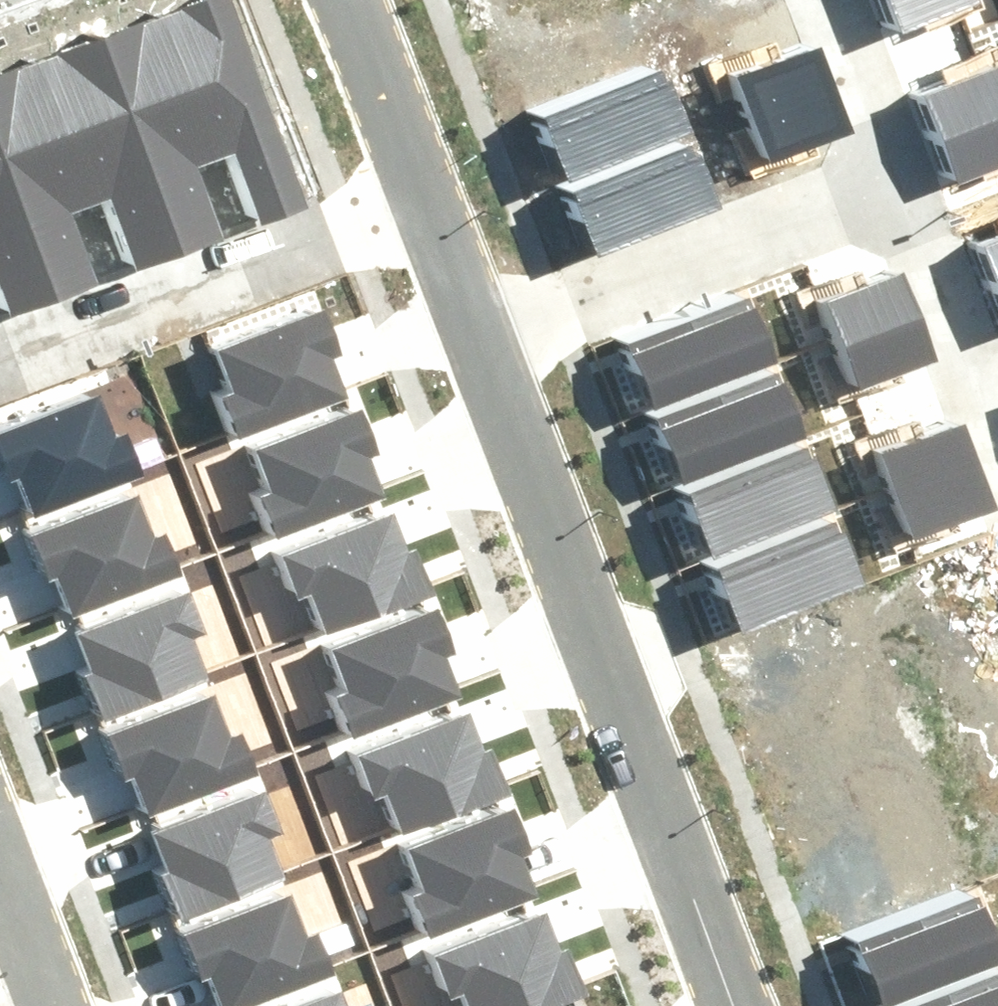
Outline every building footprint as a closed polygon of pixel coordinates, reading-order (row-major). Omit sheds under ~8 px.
[(309,201),(235,0),(189,0),(165,9),(220,156),(238,150),(263,218),(309,201)] [(904,35),(984,4),(982,0),(891,0),(904,35)] [(102,31),(182,247),(224,231),(200,164),(220,156),(165,9),(102,31)] [(136,263),(182,247),(102,31),(37,55),(92,203),(111,196),(136,263)] [(722,84),(737,124),(818,95),(803,54),(722,84)] [(52,293),(96,278),(71,211),(92,203),(37,55),(0,69),(0,152),(52,293)] [(939,138),(997,116),(997,70),(924,98),(939,138)] [(539,121),(560,176),(685,129),(664,75),(539,121)] [(737,124),(753,166),(833,136),(818,95),(737,124)] [(955,180),(997,164),(997,116),(939,138),(955,180)] [(570,193),(590,248),(715,202),(695,147),(570,193)] [(52,293),(0,152),(0,292),(7,310),(52,293)] [(992,286),(997,284),(997,238),(977,246),(992,286)] [(816,313),(831,353),(912,323),(897,283),(816,313)] [(231,387),(225,389),(244,437),(349,395),(332,352),(344,347),(327,307),(217,351),(231,387)] [(633,356),(653,411),(778,364),(758,310),(633,356)] [(831,353),(847,395),(927,364),(912,323),(831,353)] [(663,423),(684,478),(809,431),(788,377),(663,423)] [(13,482),(20,479),(34,515),(144,471),(128,431),(117,435),(100,392),(0,432),(0,449),(13,482)] [(264,487),(258,489),(277,537),(382,495),(365,452),(376,447),(360,407),(250,450),(264,487)] [(862,462),(877,503),(958,473),(943,433),(862,462)] [(688,496),(708,551),(833,505),(813,450),(688,496)] [(877,503),(893,545),(973,514),(958,473),(877,503)] [(29,531),(48,579),(54,576),(69,612),(179,568),(163,528),(151,532),(134,489),(29,531)] [(284,556),(303,603),(310,601),(324,637),(434,593),(418,552),(407,557),(389,514),(284,556)] [(718,569),(739,623),(864,577),(843,522),(718,569)] [(94,670),(88,672),(107,719),(212,678),(195,635),(206,630),(190,590),(80,634),(94,670)] [(343,686),(337,689),(356,736),(461,695),(444,652),(455,647),(439,607),(329,650),(343,686)] [(110,736),(129,783),(135,781),(150,817),(260,773),(244,732),(232,737),(215,694),(110,736)] [(362,754),(382,801),(388,799),(402,835),(513,791),(497,750),(485,755),(468,712),(362,754)] [(170,871),(163,873),(182,921),(288,879),(270,836),(282,831),(266,791),(155,835),(170,871)] [(422,887),(416,890),(435,937),(540,895),(523,853),(534,848),(518,807),(408,851),(422,887)] [(205,985),(211,982),(221,1005),(257,1005),(336,974),(320,934),(309,939),(291,896),(186,937),(205,985)] [(880,1005),(883,1005),(997,963),(997,940),(985,906),(860,952),(880,1005)] [(456,1003),(462,1000),(465,1005),(553,1005),(587,992),(571,952),(560,956),(542,914),(437,955),(456,1003)] [(951,1005),(997,1005),(997,989),(951,1005)] [(342,994),(311,1005),(346,1005),(342,994)]
